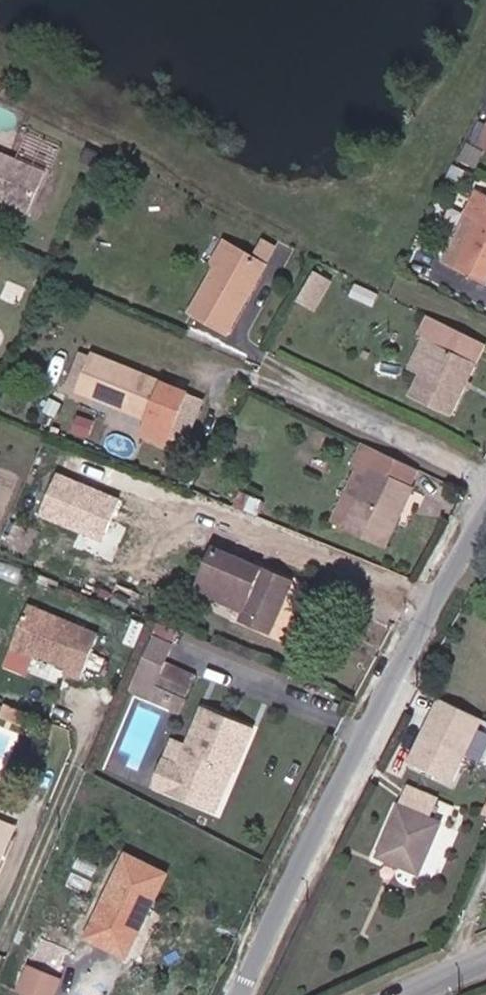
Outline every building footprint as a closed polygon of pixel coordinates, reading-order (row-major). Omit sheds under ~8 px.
[(16,160),(0,153),(0,198),(1,196),(16,160)] [(47,174),(16,160),(1,196),(7,198),(8,204),(29,214),(47,174)] [(476,190),(465,214),(480,221),(455,269),(485,284),(485,195),(476,190)] [(480,221),(465,214),(442,262),(455,269),(480,221)] [(211,264),(217,268),(230,245),(223,242),(211,264)] [(230,245),(217,268),(191,313),(228,333),(275,250),(263,243),(254,259),(230,245)] [(330,278),(315,270),(298,300),(313,309),(330,278)] [(379,293),(358,283),(351,295),(372,305),(379,293)] [(424,340),(436,346),(423,373),(413,394),(450,413),(485,343),(430,316),(418,337),(424,340)] [(410,366),(423,373),(436,346),(424,340),(410,366)] [(148,421),(163,383),(94,354),(92,359),(79,353),(65,387),(148,421)] [(178,389),(163,383),(148,421),(163,427),(178,389)] [(417,469),(364,443),(356,461),(360,463),(373,469),(345,527),(385,546),(413,488),(409,486),(417,469)] [(333,520),(345,527),(373,469),(360,463),(333,520)] [(254,604),(249,614),(246,621),(271,631),(291,583),(216,551),(198,591),(222,601),(226,593),(254,604)] [(222,601),(249,614),(254,604),(226,593),(222,601)] [(79,679),(93,647),(78,641),(83,628),(31,606),(7,662),(30,672),(36,656),(68,669),(66,673),(79,679)] [(93,647),(98,634),(83,628),(78,641),(93,647)] [(164,662),(153,687),(185,701),(196,676),(164,662)] [(438,695),(409,763),(456,783),(485,715),(438,695)] [(253,730),(204,710),(187,748),(179,766),(182,768),(171,794),(208,810),(223,777),(219,772),(224,762),(237,768),(253,730)] [(154,786),(171,794),(182,768),(179,766),(187,748),(173,742),(154,786)] [(217,814),(237,768),(224,762),(219,772),(223,777),(208,810),(217,814)] [(436,799),(410,788),(379,855),(419,872),(440,826),(427,820),(436,799)] [(13,827),(0,822),(0,860),(13,827)] [(127,856),(86,936),(126,957),(167,875),(127,856)] [(34,957),(62,970),(68,956),(40,944),(34,957)] [(17,992),(25,994),(53,994),(59,980),(28,967),(17,992)]
